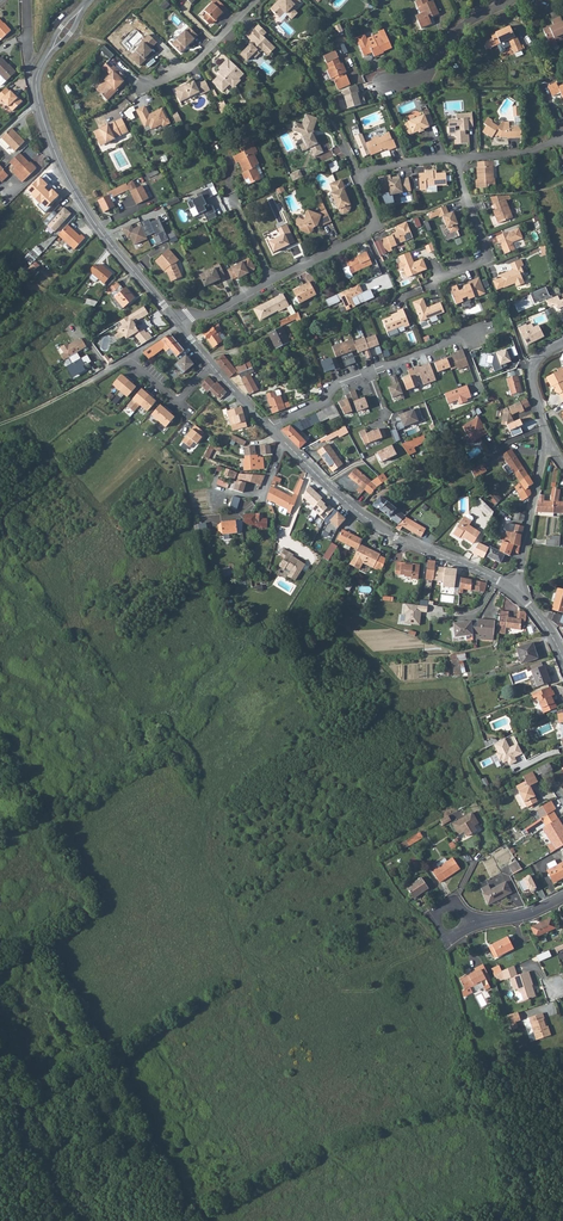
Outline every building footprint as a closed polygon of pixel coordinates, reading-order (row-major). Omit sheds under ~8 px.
[(227,9),(218,0),(213,0),(211,2),(212,3),(205,11),(207,13),(204,16),(204,20),(208,24),(211,24),(222,13),(223,14),(227,9)] [(291,19),(297,13),(291,8),(294,5),(295,7),(300,2),(299,0),(282,0),(278,5),(276,3),(270,9),(279,18),(284,12),(291,19)] [(414,2),(417,8),(419,7),(422,12),(414,16),(420,28),(430,24),(427,17),(430,16),(431,17),(437,14),(431,0),(427,2),(426,0),(418,0),(414,2)] [(553,38),(562,34),(562,26),(559,17),(550,20),(553,26),(549,27),(549,26),(542,29),(548,42),(554,40),(553,38)] [(2,40),(11,31),(4,23),(3,25),(0,22),(0,37),(2,40)] [(333,27),(338,32),(343,31),(340,26),(340,24),(333,27)] [(258,25),(255,29),(262,36),(266,33),(259,25),(258,25)] [(514,37),(509,26),(490,34),(492,39),(487,41),(484,45),(486,50),(497,45),(500,52),(502,52),(504,51),(505,50),(511,47),(514,54),(522,50),(516,36),(514,37)] [(181,34),(183,36),(190,28),(188,27),(181,34)] [(172,44),(181,53),(198,36),(190,28),(183,36),(181,34),(172,44)] [(255,29),(253,28),(246,35),(253,42),(241,55),(247,61),(252,55),(257,51),(259,53),(263,50),(268,55),(274,48),(262,36),(255,29)] [(357,39),(364,55),(372,52),(374,56),(380,53),(379,51),(382,50),(382,51),(391,47),(384,31),(379,34),(367,39),(364,40),(363,36),(357,39)] [(134,61),(139,66),(145,60),(144,59),(152,51),(150,49),(157,43),(148,34),(137,46),(139,48),(132,54),(137,59),(134,61)] [(114,55),(104,45),(100,49),(110,59),(114,55)] [(9,66),(10,65),(3,58),(2,59),(0,57),(0,87),(15,73),(9,66)] [(333,67),(330,69),(327,70),(331,79),(336,77),(337,80),(335,81),(339,90),(351,84),(347,75),(345,77),(343,73),(347,72),(343,63),(341,64),(338,58),(330,62),(333,67)] [(217,77),(212,82),(222,92),(229,85),(232,82),(233,82),(235,84),(237,84),(239,82),(239,80),(239,79),(244,74),(228,59),(224,64),(223,63),(218,68),(220,70),(217,73),(220,76),(217,78),(217,77)] [(108,61),(103,67),(110,74),(105,80),(106,82),(109,84),(100,93),(107,100),(116,91),(115,90),(119,86),(120,87),(124,82),(121,80),(124,77),(108,61)] [(206,92),(201,83),(200,81),(195,84),(194,81),(182,87),(180,86),(177,88),(176,90),(175,91),(180,102),(199,92),(200,95),(206,92)] [(210,90),(205,81),(201,83),(206,92),(210,90)] [(97,91),(100,93),(109,84),(106,82),(97,91)] [(552,97),(560,93),(562,99),(562,86),(562,85),(558,87),(556,83),(547,87),(552,97)] [(356,85),(341,91),(347,109),(365,104),(363,95),(359,96),(356,85)] [(12,90),(11,91),(7,87),(0,94),(0,98),(2,100),(2,99),(13,111),(24,101),(20,96),(18,97),(12,90)] [(216,103),(219,109),(225,106),(222,100),(216,103)] [(146,110),(138,114),(145,127),(149,125),(151,129),(161,124),(163,127),(169,123),(162,108),(149,115),(146,110)] [(428,126),(433,124),(427,109),(421,111),(423,116),(408,122),(405,123),(404,127),(406,132),(409,134),(412,133),(428,127),(428,126)] [(172,114),(175,122),(180,119),(177,112),(172,114)] [(448,127),(449,135),(454,134),(455,136),(457,136),(457,144),(469,143),(469,135),(465,135),(465,128),(473,127),(472,113),(456,114),(456,119),(451,120),(452,126),(448,127)] [(312,133),(318,119),(306,115),(302,125),(295,123),(292,131),(302,134),(303,138),(301,138),(304,144),(307,150),(310,148),(314,157),(323,153),(319,144),(318,144),(312,133)] [(515,138),(521,137),(520,123),(514,123),(515,126),(509,126),(509,122),(504,122),(503,121),(500,128),(494,124),(493,121),(487,117),(483,124),(486,126),(482,132),(492,138),(494,134),(500,137),(507,137),(507,136),(509,136),(510,138),(515,138)] [(99,129),(93,132),(98,143),(104,140),(106,143),(106,144),(108,142),(109,143),(110,143),(111,143),(112,143),(112,142),(112,140),(115,139),(121,136),(128,132),(121,118),(114,122),(114,121),(107,124),(98,129),(99,129)] [(24,141),(11,127),(2,137),(15,150),(24,141)] [(388,150),(396,147),(393,139),(392,140),(389,132),(384,134),(383,135),(379,137),(377,136),(372,138),(371,140),(365,143),(370,154),(370,155),(387,148),(388,150)] [(370,154),(365,143),(362,135),(359,134),(354,136),(362,157),(370,154)] [(253,144),(243,149),(244,152),(247,157),(254,154),(257,152),(253,144)] [(19,152),(10,162),(15,167),(25,177),(35,167),(32,163),(31,164),(19,152)] [(244,152),(240,154),(233,157),(236,164),(239,162),(243,170),(245,173),(242,174),(244,176),(256,170),(255,166),(259,164),(254,154),(247,157),(244,152)] [(339,168),(336,161),(328,165),(332,173),(338,170),(339,168)] [(492,161),(476,162),(477,167),(476,167),(477,182),(475,182),(475,188),(487,187),(489,185),(494,185),(493,178),(490,178),(489,172),(492,171),(491,166),(492,166),(492,161)] [(25,177),(15,167),(12,170),(22,181),(25,177)] [(0,171),(0,179),(2,181),(8,175),(2,169),(0,171)] [(256,170),(244,176),(245,180),(249,178),(252,184),(261,180),(256,170)] [(298,171),(290,175),(293,182),(301,178),(298,171)] [(425,173),(419,174),(420,190),(427,190),(426,186),(447,185),(446,173),(433,174),(433,171),(425,172),(425,173)] [(419,174),(412,174),(415,190),(420,190),(419,174)] [(411,191),(408,179),(399,180),(399,177),(390,179),(390,180),(388,181),(387,177),(382,178),(383,183),(380,184),(382,193),(390,192),(391,195),(411,191)] [(109,195),(98,200),(104,211),(114,206),(110,198),(129,189),(137,204),(149,198),(142,185),(137,188),(132,180),(112,190),(108,192),(109,195)] [(341,180),(330,185),(333,193),(331,194),(338,210),(339,212),(343,214),(348,211),(350,208),(349,205),(345,195),(347,195),(341,180)] [(206,212),(208,217),(216,213),(212,206),(205,209),(204,207),(207,205),(204,201),(213,197),(209,189),(197,195),(198,197),(191,200),(195,206),(190,210),(193,217),(199,215),(206,212)] [(509,196),(504,196),(492,197),(496,209),(494,210),(493,210),(498,223),(512,218),(506,201),(510,199),(509,196)] [(436,209),(427,213),(430,219),(439,215),(439,218),(442,217),(447,229),(448,228),(450,232),(451,233),(457,231),(458,229),(456,225),(458,224),(455,217),(456,216),(454,211),(448,214),(445,206),(436,209)] [(47,225),(54,232),(70,214),(64,207),(57,214),(47,225)] [(331,221),(326,210),(317,214),(307,211),(305,216),(306,216),(304,220),(302,219),(299,227),(301,230),(308,233),(311,232),(313,227),(316,225),(318,226),(322,224),(322,225),(331,221)] [(139,222),(140,225),(145,236),(153,233),(155,235),(157,234),(161,243),(168,240),(158,219),(150,223),(148,219),(139,222)] [(412,238),(406,222),(397,226),(398,230),(396,231),(396,232),(391,234),(392,235),(381,240),(386,252),(386,253),(392,251),(391,248),(396,246),(396,244),(412,238)] [(145,236),(140,225),(133,228),(131,224),(122,228),(127,238),(129,237),(133,245),(147,239),(145,236)] [(273,252),(294,242),(286,225),(280,228),(284,234),(280,236),(268,241),(273,252)] [(61,233),(58,236),(74,250),(84,239),(81,236),(79,237),(74,232),(73,233),(66,227),(61,233)] [(508,232),(496,237),(498,242),(499,242),(504,254),(515,250),(512,243),(522,238),(518,228),(508,233),(508,232)] [(381,240),(374,243),(379,255),(386,252),(381,240)] [(434,251),(431,243),(425,246),(427,253),(429,253),(434,251)] [(36,245),(25,257),(32,264),(43,252),(36,245)] [(163,254),(155,261),(163,271),(165,270),(167,272),(171,282),(180,278),(176,269),(176,267),(174,260),(176,258),(169,250),(164,254),(163,254)] [(357,258),(345,263),(347,267),(342,269),(346,277),(348,278),(352,277),(350,274),(371,265),(366,252),(356,256),(357,258)] [(413,263),(409,253),(399,257),(407,278),(417,273),(426,269),(422,259),(413,263)] [(248,259),(227,270),(231,280),(237,277),(238,279),(254,270),(254,268),(250,260),(248,259)] [(492,281),(496,290),(503,287),(503,288),(515,283),(516,287),(524,284),(521,276),(524,274),(521,267),(523,266),(521,260),(510,264),(513,270),(498,276),(499,278),(492,281)] [(199,275),(204,287),(220,280),(219,279),(225,276),(219,264),(213,266),(214,268),(199,275)] [(94,265),(89,271),(104,284),(112,274),(100,265),(97,268),(94,265)] [(449,289),(455,304),(463,301),(462,299),(467,296),(468,299),(474,297),(474,298),(481,295),(480,294),(484,293),(478,278),(468,282),(469,284),(463,286),(464,289),(459,291),(456,286),(449,289)] [(108,289),(119,304),(122,308),(134,299),(126,288),(123,289),(117,281),(108,289)] [(309,282),(292,290),(299,303),(315,295),(309,282)] [(327,306),(339,301),(338,300),(341,299),(346,310),(360,303),(359,302),(363,300),(364,302),(374,297),(370,289),(362,293),(358,284),(324,299),(327,306)] [(324,289),(323,292),(325,296),(328,296),(330,295),(328,291),(331,289),(330,286),(324,289)] [(545,286),(544,287),(531,293),(533,298),(537,299),(538,302),(545,299),(548,307),(549,307),(553,305),(554,308),(556,309),(559,308),(562,316),(562,299),(559,301),(557,296),(552,298),(551,295),(550,296),(549,295),(545,286)] [(282,293),(254,308),(260,319),(277,310),(278,311),(285,307),(289,305),(288,304),(282,293)] [(413,303),(421,322),(444,312),(440,303),(426,308),(423,299),(413,303)] [(290,315),(295,313),(290,304),(288,304),(289,305),(285,307),(290,315)] [(145,310),(143,306),(137,310),(141,317),(147,314),(145,311),(145,310)] [(398,314),(382,320),(387,332),(403,326),(404,328),(409,326),(403,309),(397,311),(398,314)] [(141,317),(137,310),(128,316),(131,320),(132,319),(133,322),(141,317)] [(290,315),(287,316),(290,321),(295,317),(299,316),(298,311),(295,313),(290,315)] [(131,320),(128,316),(123,318),(120,321),(123,325),(119,327),(120,329),(115,332),(114,334),(117,338),(119,338),(124,335),(126,338),(134,333),(137,331),(135,328),(134,328),(133,326),(135,325),(133,322),(132,319),(131,320)] [(212,328),(204,334),(213,347),(222,340),(218,335),(221,333),(219,330),(221,328),(218,324),(212,328)] [(526,325),(519,328),(527,345),(543,337),(537,326),(533,327),(531,324),(527,326),(526,325)] [(269,333),(276,348),(290,341),(283,328),(283,326),(269,333)] [(135,334),(142,344),(150,339),(142,328),(137,331),(134,333),(135,334)] [(363,336),(353,340),(356,350),(358,353),(379,345),(375,334),(364,338),(363,336)] [(160,341),(143,352),(147,357),(163,347),(167,350),(169,348),(177,357),(183,351),(169,335),(160,341)] [(86,347),(81,338),(69,344),(67,342),(60,347),(63,353),(60,355),(63,361),(68,358),(76,353),(86,347)] [(356,350),(353,340),(352,338),(331,346),(336,358),(356,350)] [(505,350),(495,353),(495,354),(493,355),(491,365),(494,373),(502,369),(502,368),(506,366),(505,364),(509,362),(508,359),(513,357),(510,349),(505,351),(505,350)] [(434,361),(437,372),(450,367),(451,370),(457,368),(458,370),(468,366),(463,351),(434,361)] [(76,353),(68,358),(71,363),(65,366),(72,377),(85,370),(83,366),(91,362),(87,354),(79,358),(76,353)] [(186,354),(175,362),(184,372),(194,365),(186,354)] [(223,355),(216,360),(229,378),(236,372),(236,373),(237,373),(251,368),(254,366),(253,364),(251,365),(250,362),(245,364),(245,363),(234,368),(223,355)] [(330,357),(320,361),(324,372),(334,369),(330,357)] [(436,380),(430,363),(420,366),(419,365),(412,368),(415,377),(419,376),(423,385),(436,380)] [(419,385),(415,377),(412,368),(411,367),(407,369),(409,374),(401,377),(406,390),(419,385)] [(251,368),(237,373),(240,377),(252,372),(251,368)] [(562,403),(562,385),(562,383),(562,382),(562,373),(561,369),(556,372),(557,374),(545,380),(550,389),(552,389),(554,392),(553,395),(559,396),(562,403)] [(404,398),(395,374),(390,376),(392,384),(387,386),(392,398),(396,396),(398,401),(404,398)] [(122,375),(113,385),(127,397),(136,387),(132,384),(134,382),(127,376),(125,378),(122,375)] [(250,375),(241,379),(249,395),(258,390),(250,375)] [(517,376),(506,379),(511,395),(522,392),(517,376)] [(217,397),(224,389),(216,382),(215,383),(208,377),(206,380),(203,377),(198,382),(210,394),(212,392),(217,397)] [(466,385),(444,393),(448,404),(457,400),(458,404),(467,401),(466,399),(471,397),(466,385)] [(141,389),(133,399),(147,411),(156,401),(152,398),(154,396),(147,390),(145,392),(141,389)] [(368,407),(364,396),(359,398),(355,389),(349,391),(350,393),(353,401),(357,412),(368,407)] [(265,395),(267,400),(269,399),(267,395),(273,393),(273,392),(265,395)] [(267,400),(266,400),(272,414),(285,409),(279,395),(275,397),(273,393),(267,395),(269,399),(267,400)] [(337,401),(343,414),(352,411),(349,403),(353,401),(350,393),(345,395),(346,398),(337,401)] [(502,411),(501,425),(507,425),(512,423),(509,416),(518,412),(518,414),(523,412),(522,410),(530,407),(527,400),(519,403),(516,404),(502,411)] [(329,407),(315,413),(320,423),(338,413),(336,409),(334,404),(329,407)] [(160,405),(151,414),(166,427),(174,417),(171,414),(172,412),(165,406),(164,408),(160,405)] [(246,426),(241,406),(229,410),(227,411),(229,418),(231,425),(232,431),(246,426)] [(413,409),(398,414),(403,426),(418,420),(413,409)] [(307,417),(290,425),(295,431),(296,433),(320,423),(315,413),(307,417)] [(484,436),(488,433),(478,417),(462,427),(468,437),(469,436),(472,442),(483,435),(484,436)] [(522,426),(519,420),(512,423),(507,425),(512,438),(522,433),(519,427),(522,426)] [(196,444),(204,432),(195,424),(182,441),(189,447),(193,442),(196,444)] [(287,427),(281,430),(299,449),(305,442),(296,433),(295,431),(294,433),(287,427)] [(342,428),(324,438),(325,441),(344,431),(342,428)] [(364,429),(358,431),(364,445),(386,437),(383,429),(379,431),(378,428),(366,432),(364,429)] [(396,429),(391,431),(395,442),(400,440),(396,429)] [(232,435),(230,439),(244,446),(245,446),(246,446),(246,445),(244,444),(245,441),(240,438),(232,435)] [(412,440),(402,445),(409,456),(416,452),(414,448),(426,442),(423,435),(411,439),(412,440)] [(210,443),(205,457),(210,459),(215,445),(210,443)] [(270,444),(260,445),(261,455),(265,454),(271,454),(270,444)] [(317,451),(332,472),(342,464),(327,444),(317,451)] [(391,444),(376,452),(381,462),(396,454),(391,444)] [(246,446),(245,446),(244,447),(245,455),(256,455),(255,445),(246,446)] [(502,455),(514,473),(523,468),(511,450),(502,455)] [(256,455),(245,455),(245,459),(250,459),(251,469),(252,469),(263,468),(263,456),(256,457),(256,455)] [(481,464),(471,470),(472,472),(475,478),(486,471),(481,464)] [(357,490),(360,493),(363,489),(371,481),(355,468),(348,476),(360,486),(357,490)] [(523,468),(514,473),(520,481),(528,476),(523,468)] [(228,469),(227,469),(224,474),(233,479),(236,473),(232,471),(228,469)] [(237,481),(234,489),(243,493),(246,481),(258,484),(260,485),(264,476),(252,474),(239,473),(237,481)] [(371,481),(363,489),(370,495),(377,486),(387,479),(383,473),(375,479),(371,481)] [(275,475),(271,484),(274,485),(276,482),(280,483),(281,478),(275,475)] [(528,476),(520,481),(525,489),(518,494),(522,501),(525,499),(533,492),(533,484),(528,476)] [(268,495),(267,499),(275,502),(280,505),(279,508),(279,510),(280,511),(286,514),(287,512),(290,513),(293,506),(294,506),(295,502),(297,498),(298,494),(303,480),(300,479),(293,497),(286,493),(281,490),(277,489),(271,486),(269,491),(268,495)] [(303,497),(313,507),(320,499),(322,497),(308,485),(303,497)] [(553,512),(562,513),(562,502),(558,502),(559,490),(554,490),(553,502),(553,512)] [(539,495),(535,512),(544,512),(548,512),(549,503),(548,502),(543,502),(543,495),(539,495)] [(233,496),(229,509),(236,511),(240,498),(233,496)] [(372,507),(380,510),(386,502),(380,497),(372,507)] [(324,520),(333,509),(329,504),(326,507),(320,499),(313,507),(312,508),(324,520)] [(386,502),(380,510),(398,524),(405,517),(405,516),(386,502)] [(485,503),(480,509),(490,519),(493,512),(485,503)] [(337,511),(328,520),(337,527),(344,518),(337,511)] [(405,516),(405,517),(409,519),(414,514),(411,511),(405,516)] [(515,511),(513,518),(516,520),(522,524),(524,516),(515,511)] [(218,522),(221,522),(221,514),(209,514),(209,522),(218,522)] [(244,514),(243,523),(244,528),(267,528),(267,519),(262,519),(262,514),(249,514),(244,514)] [(470,521),(464,517),(463,516),(452,534),(458,538),(460,536),(472,544),(479,533),(468,526),(470,521)] [(398,524),(395,528),(400,530),(403,526),(421,537),(425,529),(409,519),(405,517),(398,524)] [(223,523),(225,534),(239,532),(237,520),(223,523)] [(196,524),(197,532),(208,530),(207,522),(196,524)] [(521,526),(515,524),(513,533),(506,531),(505,536),(501,535),(499,540),(502,541),(498,551),(505,554),(510,556),(511,551),(518,553),(520,536),(521,536),(524,527),(521,526)] [(322,525),(316,536),(323,540),(329,530),(322,525)] [(350,546),(357,549),(360,544),(362,539),(342,529),(337,539),(345,543),(343,547),(348,550),(350,546)] [(489,546),(478,542),(471,553),(484,558),(485,556),(489,546)] [(327,552),(324,558),(329,561),(337,546),(332,543),(327,552)] [(354,556),(353,557),(373,567),(379,556),(380,554),(360,544),(357,549),(356,552),(354,556)] [(489,546),(485,556),(500,563),(505,554),(498,551),(489,546)] [(284,558),(278,565),(284,570),(286,567),(290,570),(291,571),(288,576),(295,581),(305,565),(294,558),(292,557),(293,557),(294,555),(283,548),(280,555),(284,558)] [(379,556),(373,567),(382,571),(386,559),(379,556)] [(425,579),(431,580),(432,576),(433,576),(434,566),(438,566),(439,563),(435,563),(435,561),(428,560),(426,571),(425,579)] [(397,562),(395,574),(404,575),(404,576),(411,577),(411,578),(418,579),(420,564),(413,563),(413,565),(402,564),(402,562),(397,562)] [(432,576),(431,580),(443,582),(442,587),(454,588),(457,569),(445,567),(438,566),(434,566),(433,576),(432,576)] [(459,588),(459,592),(462,593),(463,589),(471,590),(484,592),(487,582),(480,581),(461,577),(459,588)] [(557,589),(552,609),(557,610),(558,607),(559,608),(560,606),(558,605),(562,591),(557,589)] [(418,605),(405,604),(404,614),(405,615),(404,623),(419,625),(421,611),(417,611),(418,605)] [(499,622),(498,627),(500,627),(499,633),(505,634),(506,628),(521,630),(521,621),(525,621),(526,612),(521,611),(518,610),(518,613),(517,618),(508,617),(508,612),(501,611),(500,616),(499,622)] [(544,614),(549,618),(554,622),(558,625),(560,621),(562,623),(562,615),(556,613),(547,610),(546,611),(545,610),(544,614)] [(476,627),(475,633),(492,634),(493,620),(476,619),(476,620),(476,627)] [(476,620),(452,623),(452,627),(453,631),(454,641),(472,639),(472,633),(475,633),(476,627),(476,620)] [(519,657),(515,658),(518,665),(537,658),(535,650),(532,643),(516,648),(519,657)] [(457,660),(450,661),(454,675),(455,675),(461,673),(458,664),(457,660)] [(529,666),(531,670),(542,667),(541,662),(529,666)] [(542,667),(531,670),(537,687),(548,683),(545,673),(547,672),(544,666),(542,667)] [(538,691),(532,694),(533,698),(536,697),(543,713),(556,708),(551,696),(554,694),(552,690),(551,690),(550,687),(538,691)] [(504,738),(493,743),(498,752),(496,754),(499,760),(501,758),(503,762),(507,760),(509,764),(516,761),(514,757),(523,753),(518,743),(509,747),(504,738)] [(493,739),(484,743),(486,747),(493,743),(495,742),(493,739)] [(549,763),(536,769),(539,774),(542,773),(543,774),(552,769),(549,763)] [(538,781),(533,771),(523,776),(525,781),(516,786),(519,791),(518,791),(524,802),(524,801),(527,807),(538,801),(535,796),(530,785),(538,781)] [(560,801),(550,805),(554,810),(562,806),(560,801)] [(539,808),(540,810),(543,816),(554,810),(550,805),(548,802),(539,808)] [(540,819),(537,821),(542,828),(546,826),(558,818),(554,810),(543,816),(540,819)] [(453,824),(459,834),(464,831),(467,835),(476,830),(473,826),(478,823),(472,813),(453,824)] [(448,816),(441,820),(443,825),(451,820),(448,816)] [(546,826),(551,834),(554,832),(562,846),(562,826),(558,818),(546,826)] [(538,831),(542,828),(537,821),(533,823),(535,827),(538,831)] [(528,827),(525,829),(527,833),(535,827),(533,823),(528,827)] [(412,837),(406,841),(409,845),(414,842),(412,837)] [(409,845),(406,841),(400,845),(403,850),(409,845)] [(463,854),(466,861),(472,858),(469,851),(463,854)] [(437,864),(430,869),(439,882),(460,869),(452,857),(438,867),(437,864)] [(508,865),(513,874),(522,869),(517,861),(508,865)] [(546,872),(553,884),(562,879),(562,863),(546,872)] [(502,872),(486,880),(490,888),(506,881),(502,872)] [(530,875),(518,881),(523,892),(529,889),(530,891),(537,888),(530,875)] [(421,877),(406,886),(413,897),(428,888),(421,877)] [(505,883),(481,894),(486,905),(510,894),(505,883)] [(539,926),(531,930),(535,939),(555,929),(550,919),(539,924),(539,926)] [(507,938),(492,945),(498,957),(513,949),(507,938)] [(548,949),(536,955),(539,962),(551,956),(548,949)] [(483,964),(479,966),(487,981),(491,979),(483,964)] [(509,978),(513,990),(517,988),(518,991),(522,993),(524,998),(535,995),(534,989),(532,989),(531,985),(533,984),(529,971),(518,975),(514,965),(502,970),(499,965),(491,968),(497,982),(505,979),(509,978)] [(487,981),(479,966),(474,969),(475,971),(459,978),(464,988),(461,989),(463,997),(472,993),(470,988),(481,982),(484,989),(490,987),(487,981)] [(506,1016),(511,1030),(525,1025),(519,1011),(506,1016)] [(528,1017),(536,1040),(551,1035),(548,1025),(545,1026),(544,1023),(546,1023),(542,1012),(528,1017)]
